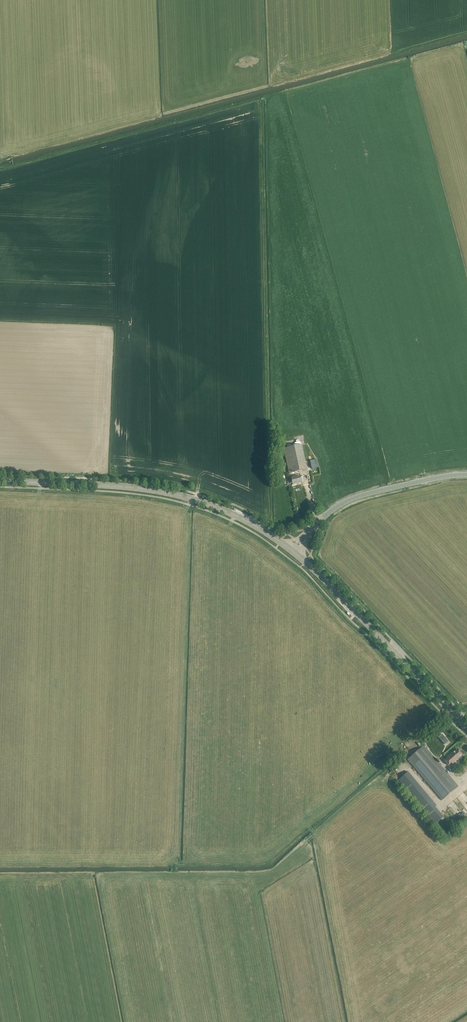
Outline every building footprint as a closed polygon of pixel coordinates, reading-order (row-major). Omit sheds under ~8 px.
[(307,470),(306,465),(301,445),(284,449),(288,468),(289,473),(292,473),(293,478),(292,478),(293,484),(302,483),(301,476),(298,477),(297,475),(296,472),(307,470)] [(311,468),(318,467),(317,459),(310,460),(311,468)] [(445,745),(449,742),(445,738),(442,734),(439,737),(442,741),(445,745)] [(425,746),(409,759),(443,800),(459,787),(425,746)] [(457,749),(444,761),(448,766),(451,763),(452,764),(463,755),(457,749)] [(437,805),(408,772),(398,780),(426,814),(437,805)]
